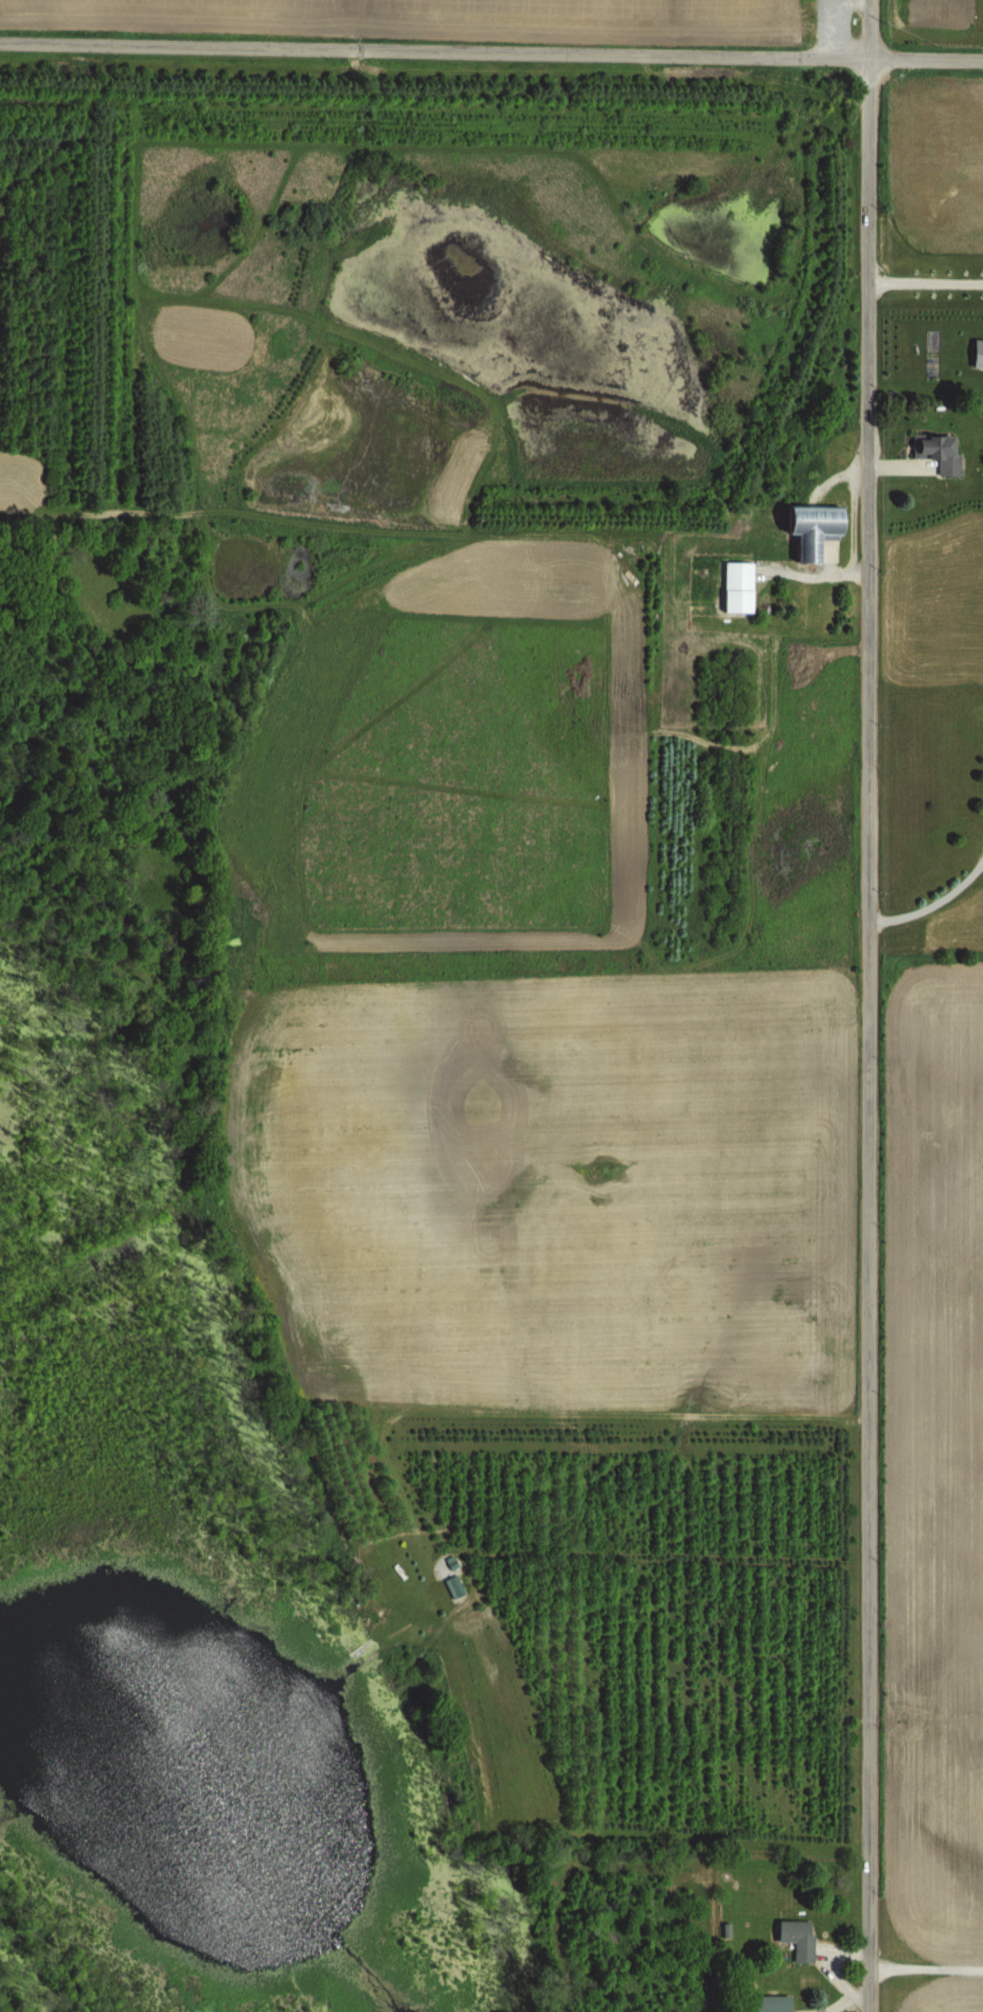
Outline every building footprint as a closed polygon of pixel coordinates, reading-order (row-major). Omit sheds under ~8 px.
[(934,457),(934,474),(955,474),(955,452),(947,452),(947,434),(908,434),(907,457),(934,457)] [(788,561),(813,561),(814,539),(836,540),(837,505),(776,504),(775,532),(789,532),(788,561)] [(748,560),(719,560),(719,611),(748,611),(748,560)] [(450,1599),(462,1593),(453,1574),(441,1579),(450,1599)] [(810,1962),(810,1920),(774,1920),(774,1942),(791,1942),(791,1962),(810,1962)] [(787,1995),(743,1995),(743,2011),(787,2011),(787,1995)]
